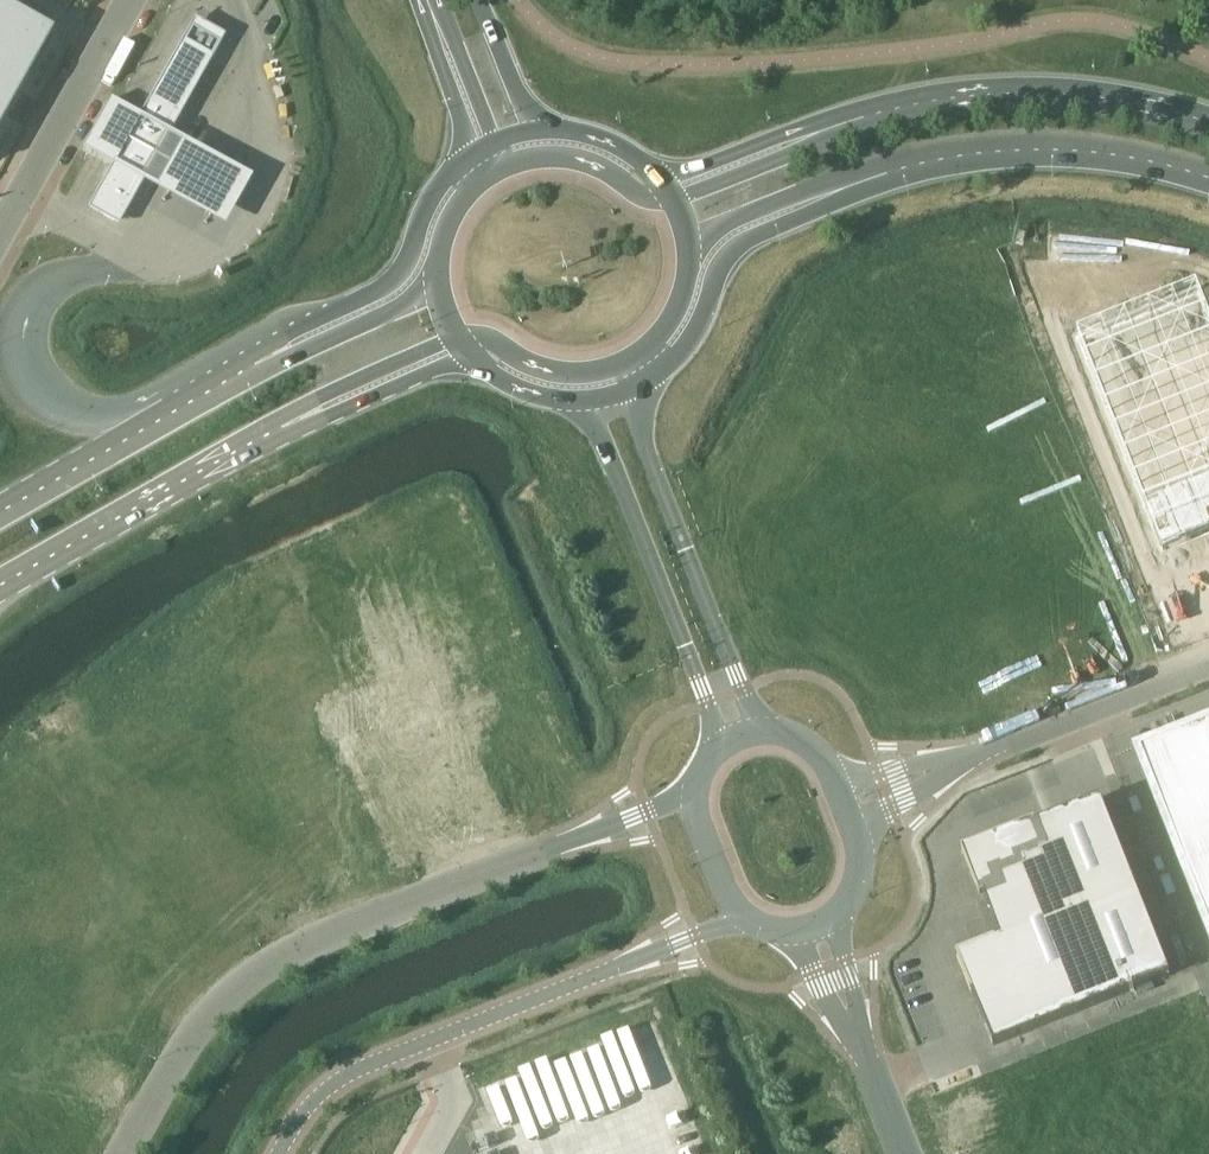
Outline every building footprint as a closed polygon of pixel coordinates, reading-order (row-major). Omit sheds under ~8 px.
[(0,7),(0,126),(50,35),(0,7)] [(215,41),(191,27),(182,43),(212,59),(221,43),(216,40),(215,41)] [(182,43),(151,97),(182,114),(212,59),(182,43)] [(139,117),(112,166),(91,204),(121,220),(143,183),(171,133),(182,114),(151,97),(139,117)] [(98,159),(112,166),(139,117),(126,109),(118,105),(111,101),(84,150),(91,154),(98,159)] [(250,178),(171,133),(143,183),(222,227),(250,178)] [(1048,263),(1176,571),(1208,558),(1208,288),(1169,300),(1139,232),(1048,263)] [(1162,776),(1208,889),(1208,757),(1162,776)] [(1100,800),(966,851),(1001,942),(958,957),(991,1044),(1167,977),(1100,800)] [(568,1020),(519,1111),(543,1123),(591,1032),(568,1020)] [(509,1080),(507,1064),(482,1067),(484,1084),(509,1080)] [(549,1114),(540,1132),(587,1153),(632,1153),(549,1114)]
